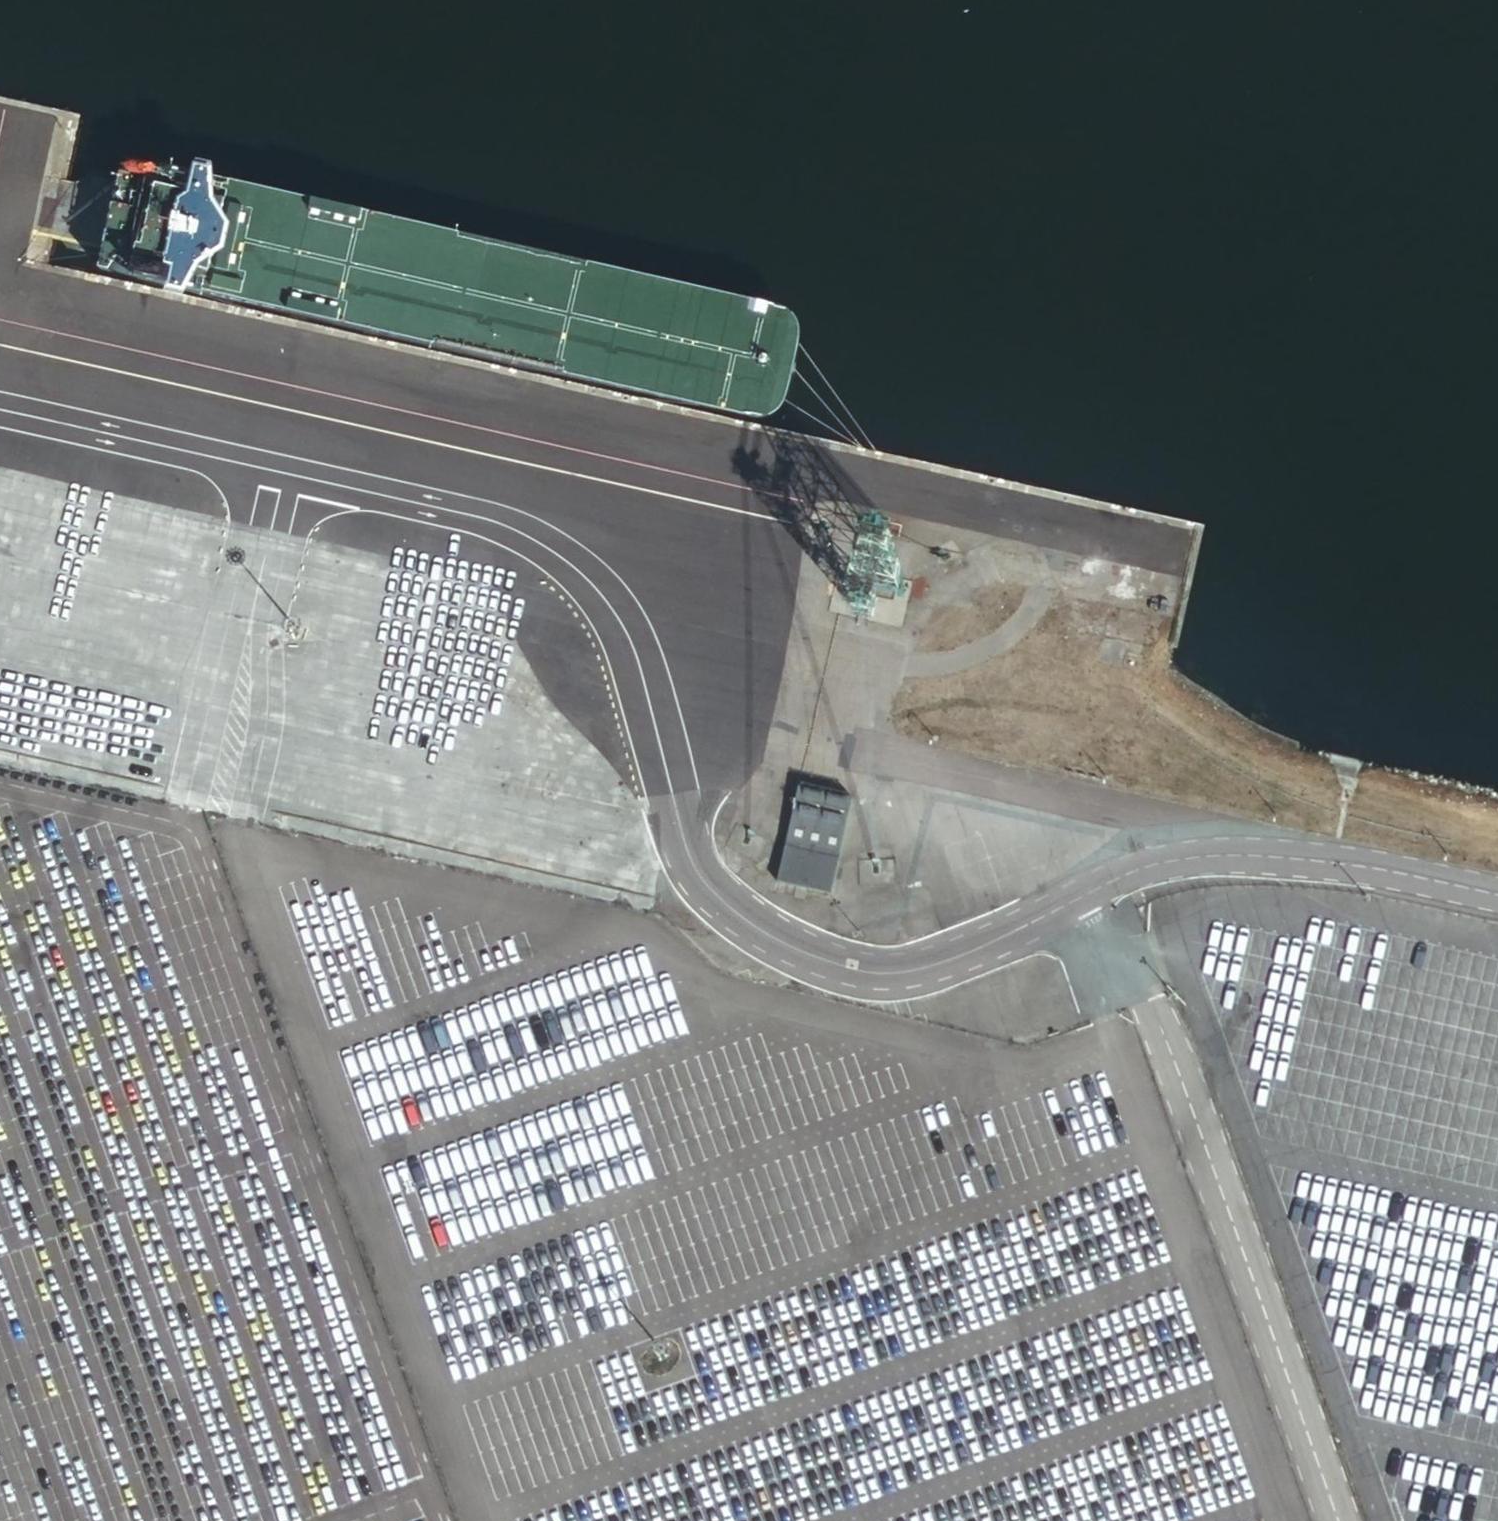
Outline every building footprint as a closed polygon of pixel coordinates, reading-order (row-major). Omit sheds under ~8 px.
[(831,893),(852,799),(800,787),(779,882),(831,893)]
